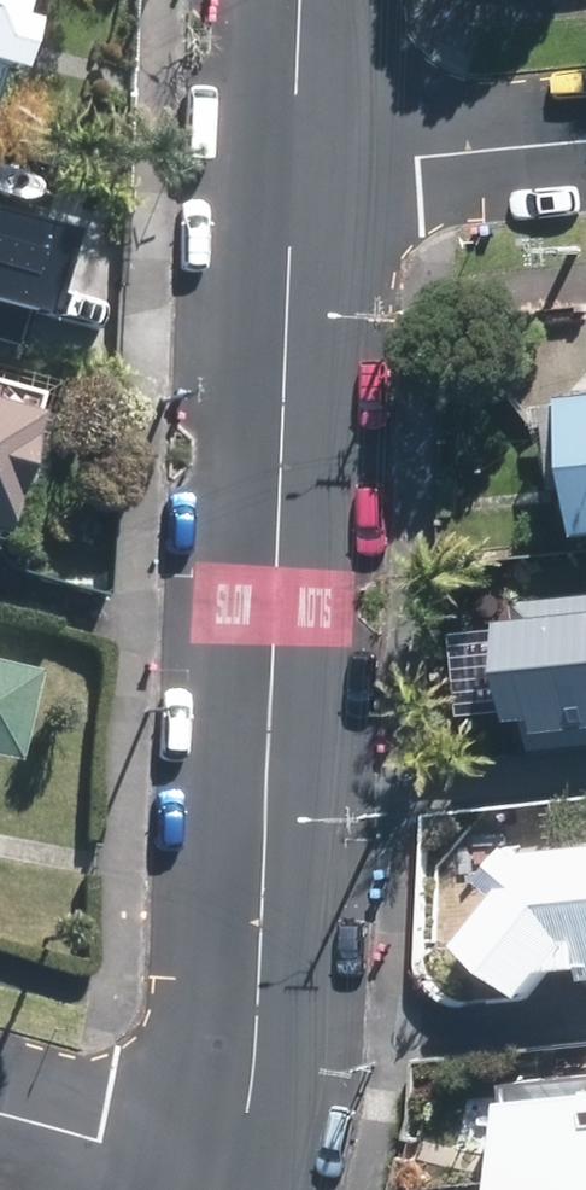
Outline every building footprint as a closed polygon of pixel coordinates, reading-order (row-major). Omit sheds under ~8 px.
[(28,0),(0,0),(0,102),(12,58),(28,63),(42,14),(26,9),(28,0)] [(59,315),(83,230),(0,206),(0,298),(59,315)] [(585,527),(585,390),(566,392),(567,399),(551,401),(559,476),(576,474),(581,528),(585,527)] [(9,542),(50,406),(0,391),(0,539),(9,542)] [(508,596),(523,731),(585,724),(585,588),(508,596)] [(14,757),(35,666),(0,658),(0,754),(14,757)] [(522,841),(511,832),(483,867),(501,882),(460,933),(525,984),(546,958),(585,953),(585,955),(585,833),(522,841)] [(487,1189),(585,1189),(585,1096),(478,1108),(487,1189)]
